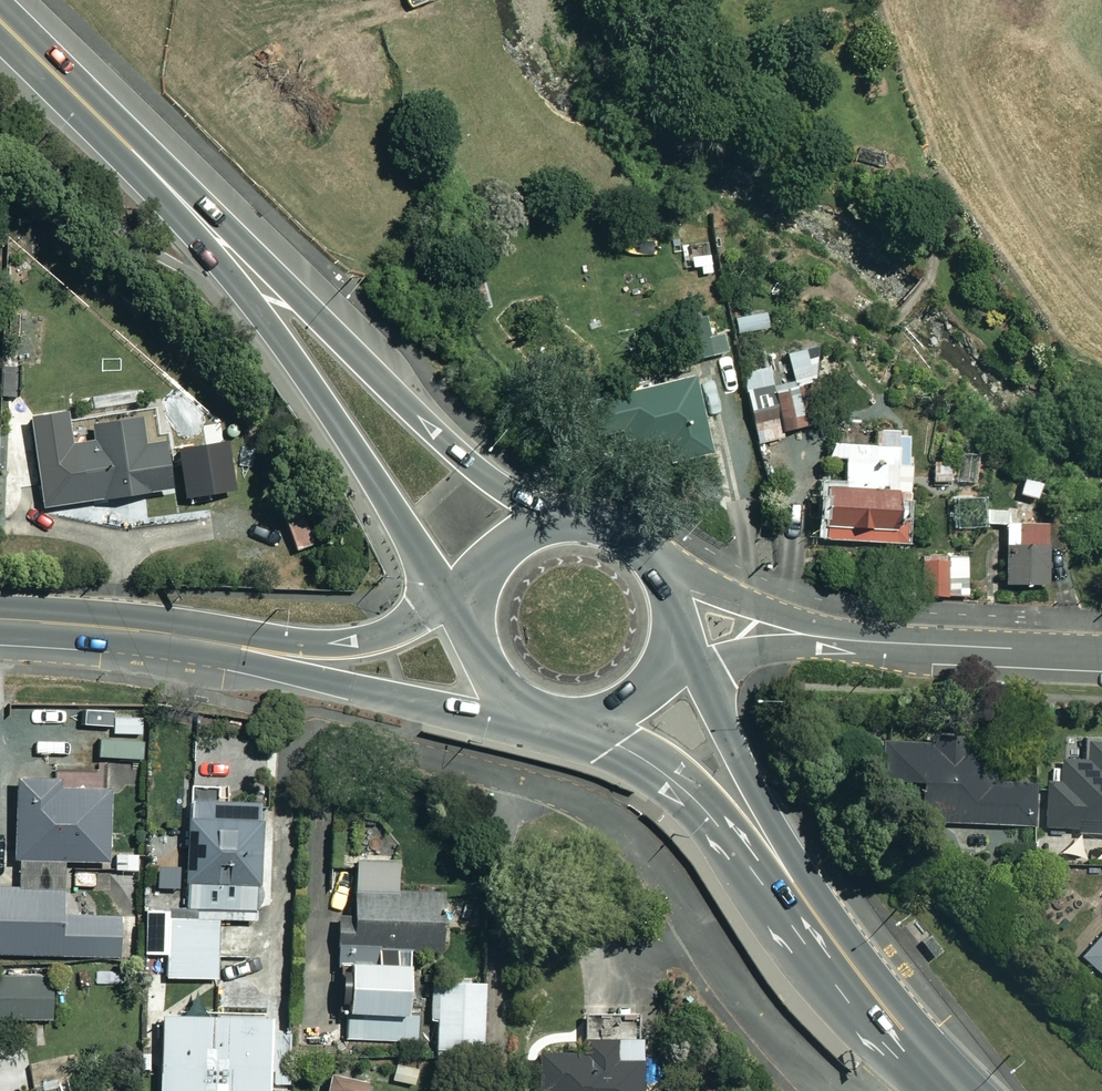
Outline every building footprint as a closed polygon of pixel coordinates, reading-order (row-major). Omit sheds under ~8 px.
[(726,350),(716,309),(673,320),(683,361),(726,350)] [(40,316),(21,315),(19,359),(38,360),(40,316)] [(845,411),(834,350),(739,368),(750,429),(845,411)] [(709,451),(693,375),(584,398),(592,437),(621,431),(629,468),(709,451)] [(64,427),(61,409),(26,415),(40,507),(166,487),(159,440),(140,443),(136,416),(64,427)] [(895,445),(828,442),(828,455),(844,456),(842,485),(823,484),(821,538),(905,541),(908,464),(895,464),(895,445)] [(980,527),(978,495),(950,497),(951,528),(980,527)] [(1047,520),(1004,520),(1004,582),(1047,582),(1047,520)] [(963,555),(919,556),(920,596),(964,595),(963,555)] [(966,736),(885,734),(884,778),(923,779),(921,821),(1030,824),(1031,782),(993,781),(993,769),(965,769),(966,736)] [(1086,741),(1086,760),(1061,759),(1060,783),(1046,782),(1045,825),(1078,826),(1079,820),(1101,821),(1101,741),(1086,741)] [(14,778),(13,887),(0,887),(0,953),(116,955),(116,915),(61,914),(62,858),(109,859),(109,788),(55,787),(55,779),(14,778)] [(255,798),(184,797),(184,907),(255,907),(255,798)] [(393,860),(351,860),(351,916),(335,916),(335,964),(342,964),(342,1039),(419,1040),(420,1011),(406,1011),(406,947),(434,948),(435,891),(393,890),(393,860)] [(248,916),(144,918),(144,952),(165,952),(166,977),(214,976),(214,955),(249,954),(248,916)] [(1081,956),(1101,975),(1101,932),(1081,956)] [(0,972),(0,1019),(53,1018),(52,970),(0,972)] [(481,980),(434,980),(435,1049),(481,1049),(481,980)] [(581,1010),(581,1050),(537,1050),(537,1090),(637,1090),(637,1010),(581,1010)] [(158,1015),(157,1090),(267,1090),(268,1017),(158,1015)] [(326,1074),(323,1090),(374,1090),(360,1089),(362,1079),(326,1074)]
